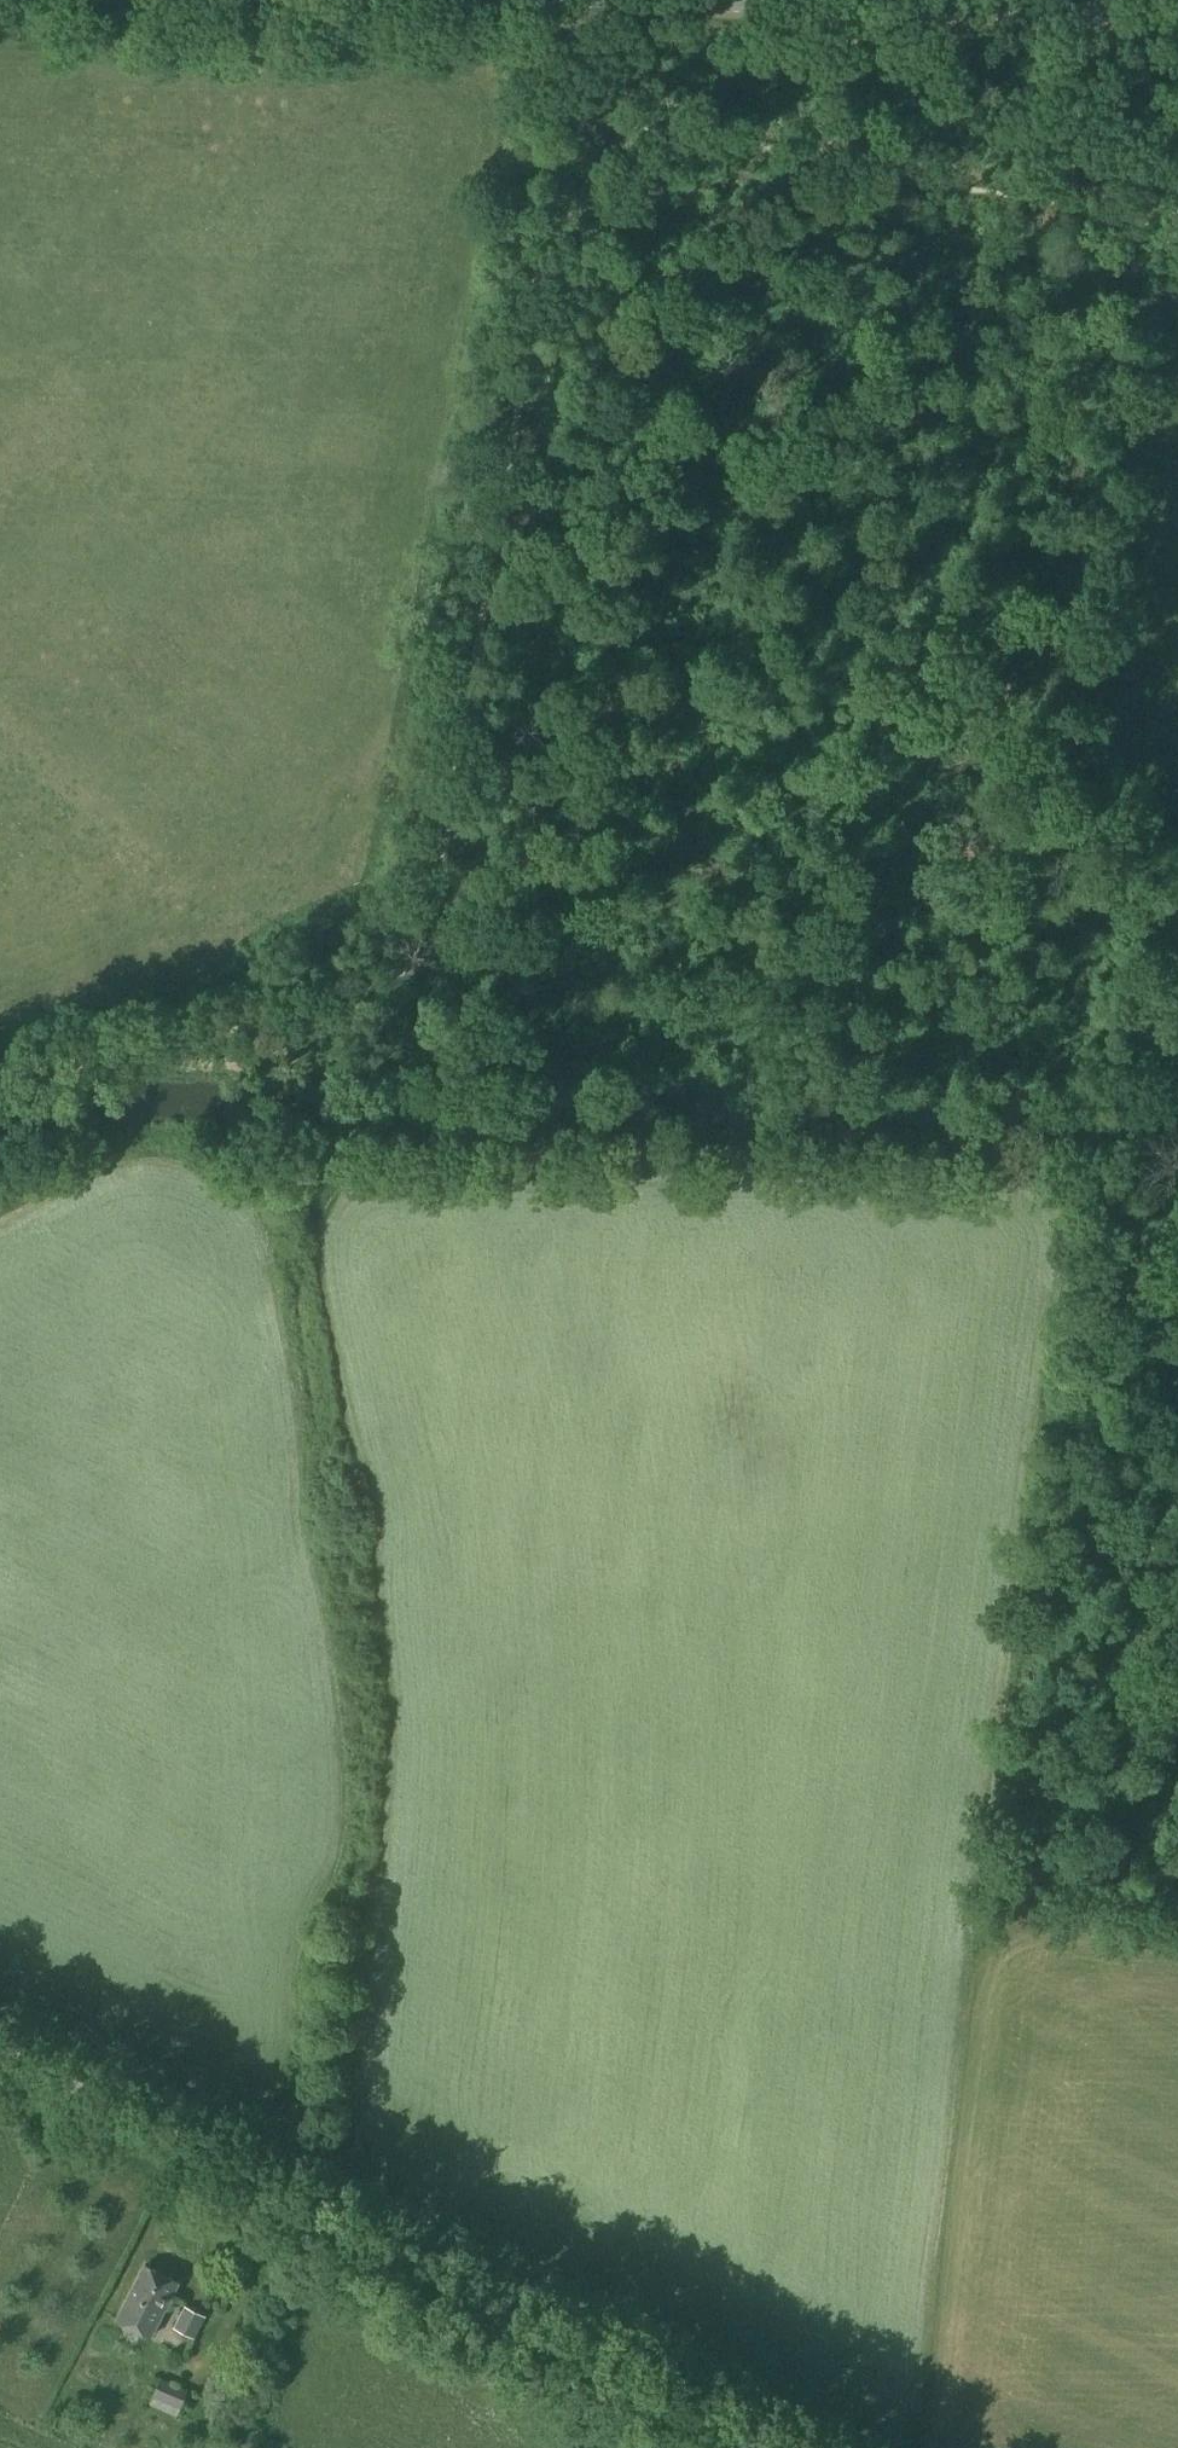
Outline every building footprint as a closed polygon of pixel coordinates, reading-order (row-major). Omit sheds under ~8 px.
[(150,2337),(178,2282),(145,2265),(117,2320),(150,2337)] [(194,2339),(206,2317),(184,2306),(173,2328),(194,2339)] [(176,2414),(187,2389),(161,2378),(150,2403),(176,2414)]
